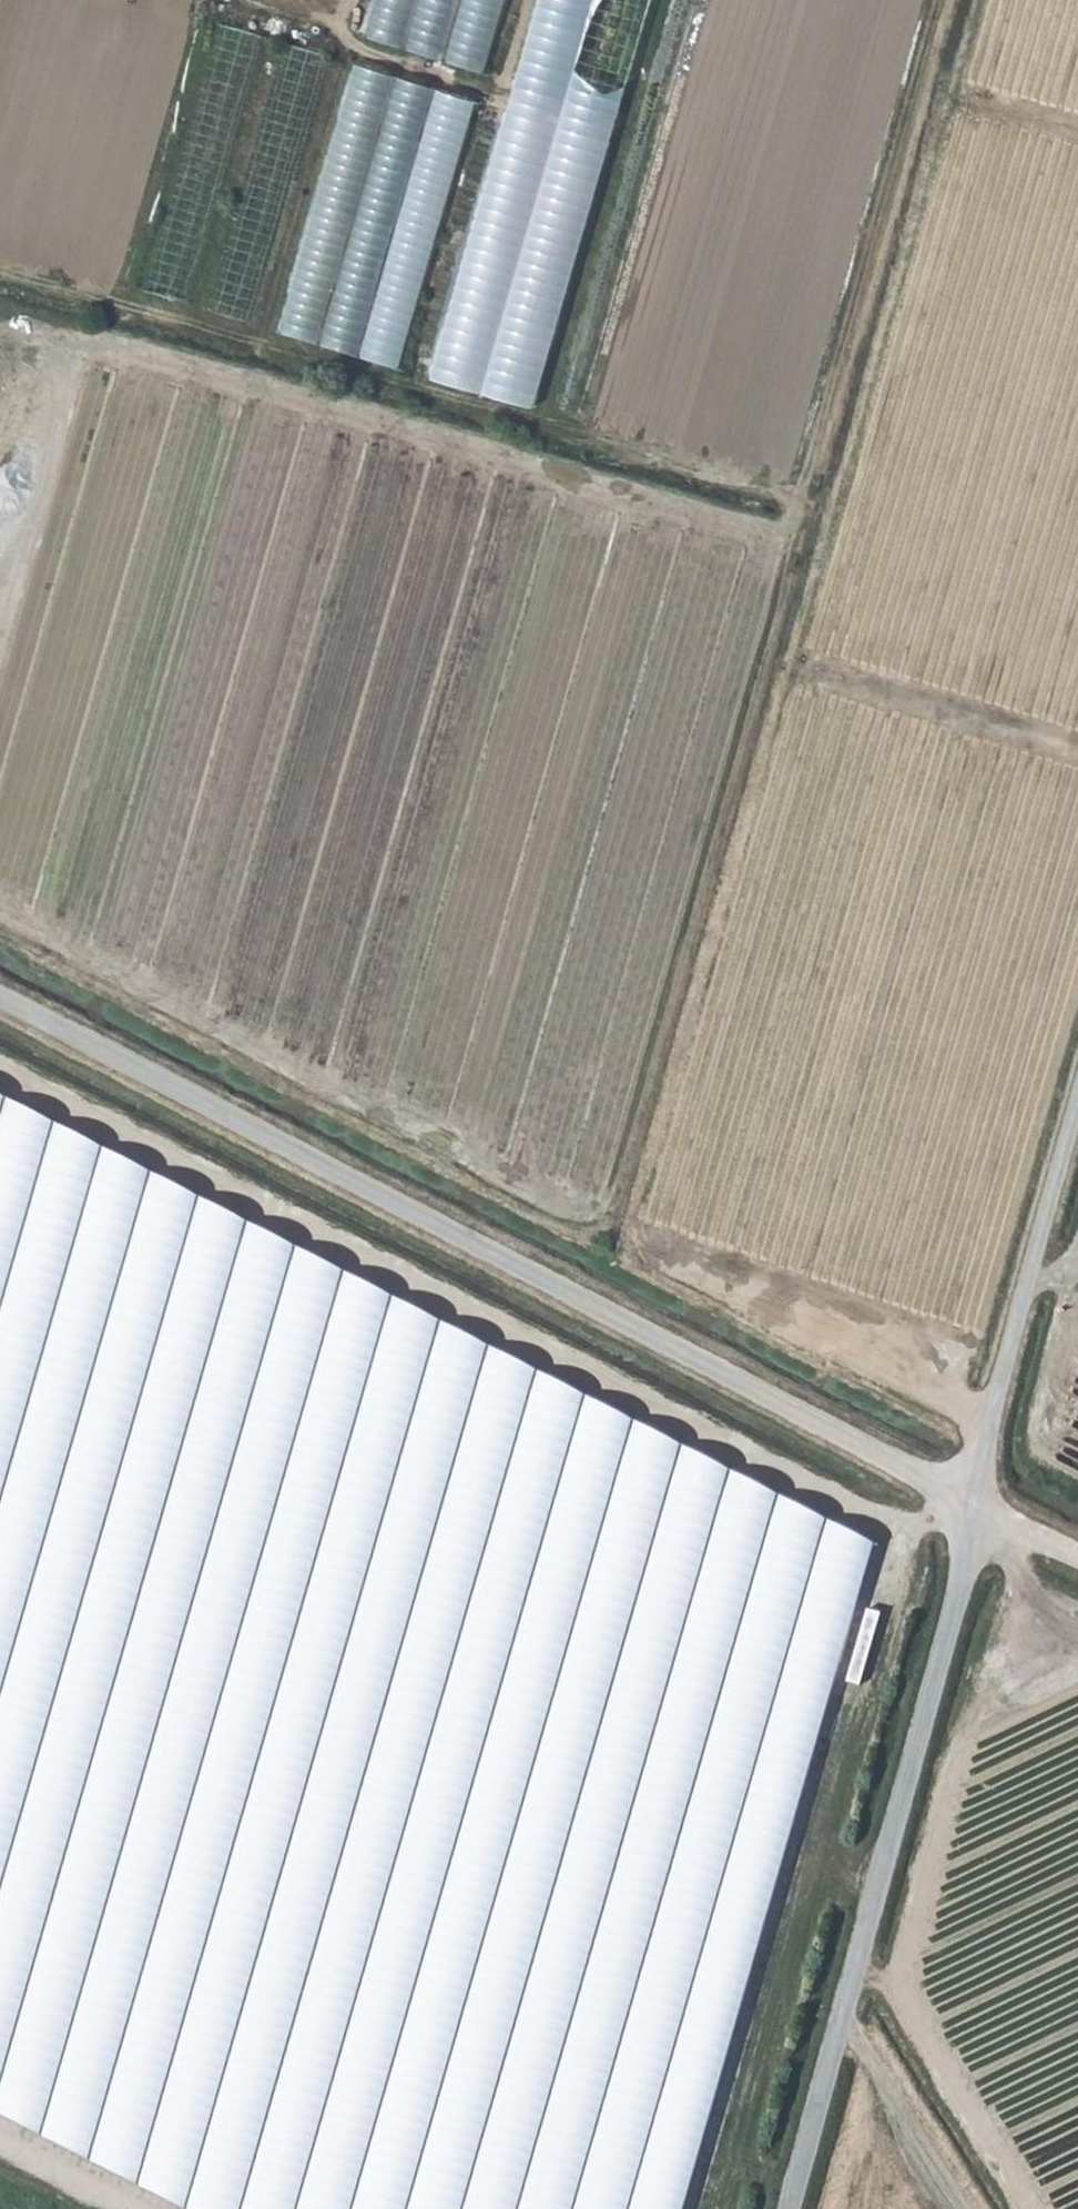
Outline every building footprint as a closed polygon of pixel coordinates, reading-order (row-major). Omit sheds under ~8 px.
[(131,0),(9,0),(0,31),(0,248),(255,324),(329,55),(131,0)] [(363,36),(486,75),(508,0),(373,0),(363,36)] [(479,107),(355,71),(277,332),(404,373),(479,107)] [(0,1093),(0,2113),(187,2208),(696,2208),(884,1543),(0,1093)]
